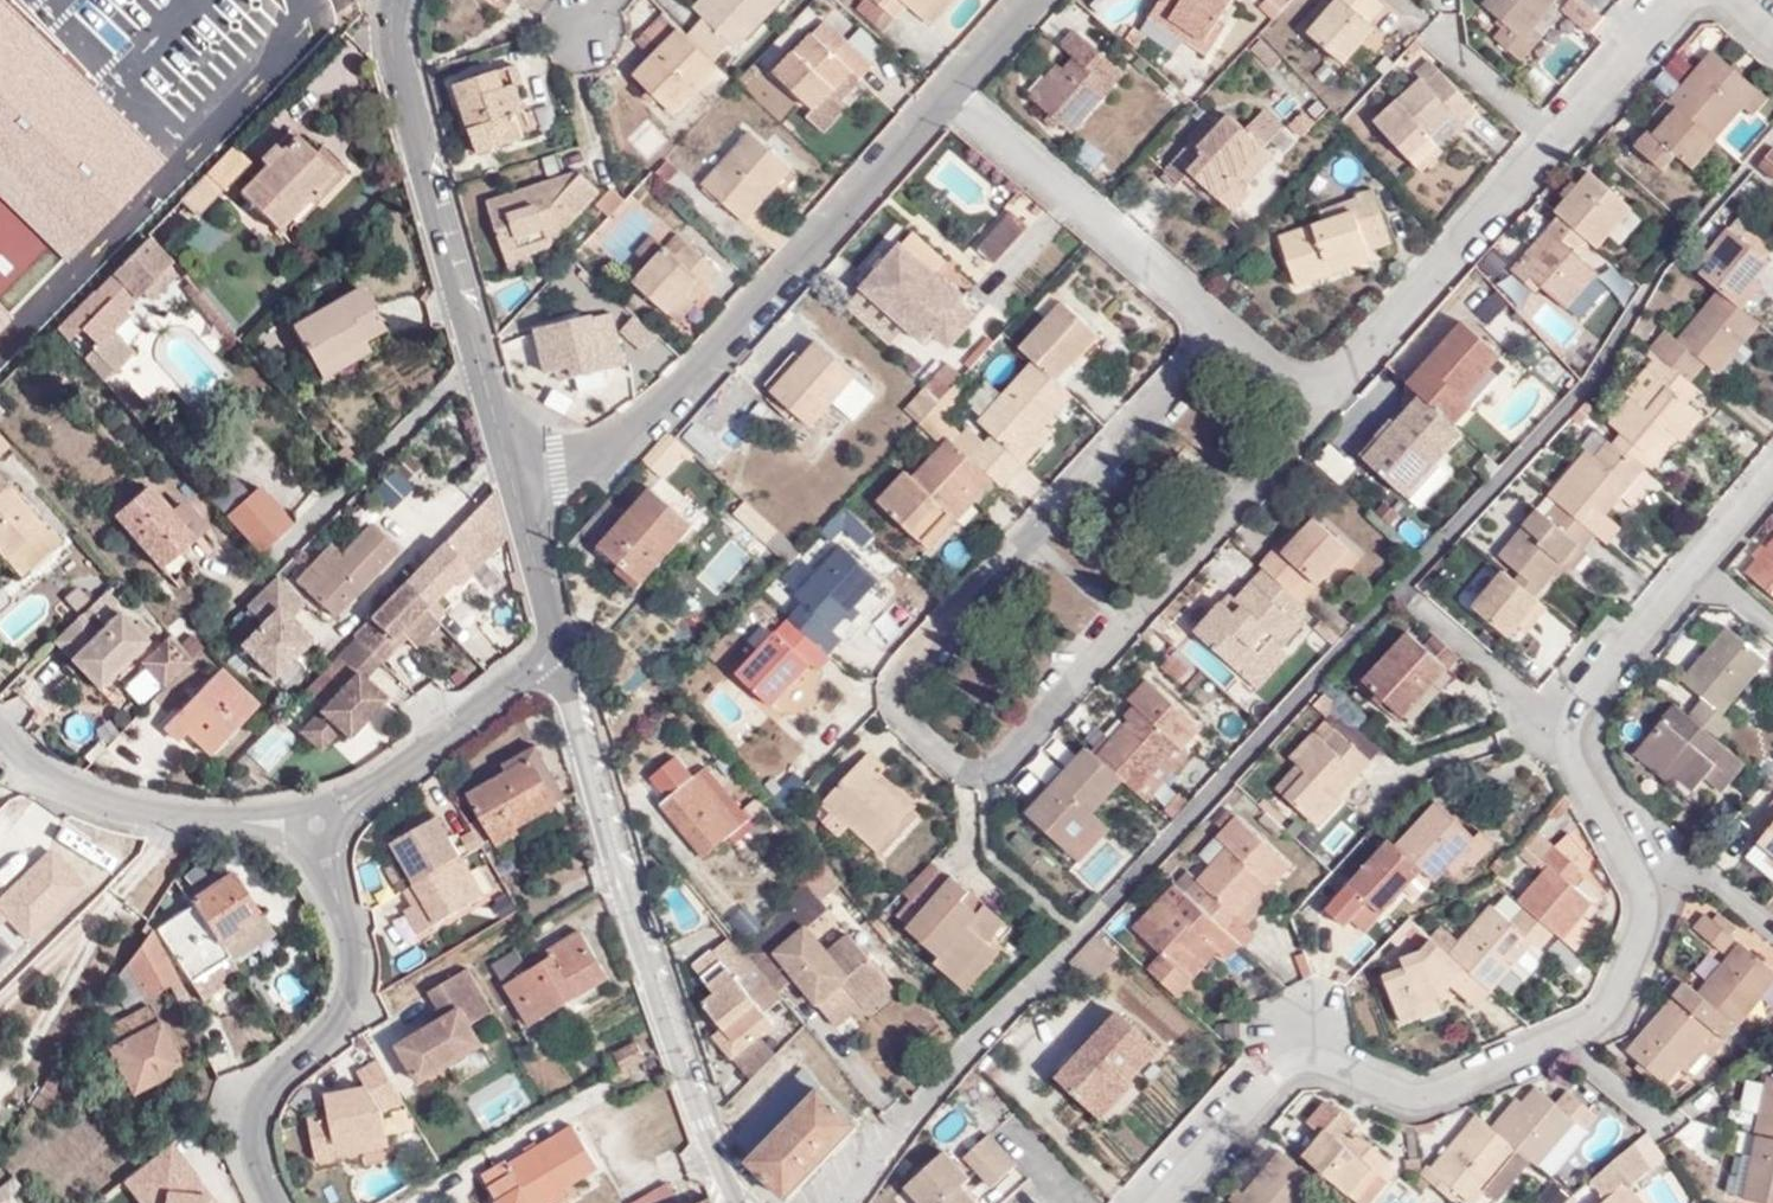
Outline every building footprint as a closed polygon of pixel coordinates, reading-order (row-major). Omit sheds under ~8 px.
[(704,20),(688,36),(714,60),(730,44),(735,49),(783,0),(713,0),(699,14),(704,20)] [(692,7),(699,14),(713,0),(699,0),(692,7)] [(895,19),(883,9),(873,0),(865,0),(852,14),(879,37),(895,19)] [(891,0),(874,0),(883,9),(891,0)] [(897,20),(909,7),(901,0),(891,0),(883,9),(895,19),(897,20)] [(909,7),(919,16),(933,0),(901,0),(909,7)] [(1185,31),(1212,48),(1228,25),(1222,21),(1234,0),(1161,0),(1150,18),(1179,37),(1185,31)] [(1379,0),(1322,0),(1310,13),(1319,22),(1313,29),(1309,34),(1345,64),(1375,31),(1368,24),(1385,5),(1379,0)] [(1553,0),(1486,0),(1483,4),(1505,25),(1493,38),(1519,62),(1532,47),(1521,36),(1548,6),(1553,0)] [(1591,31),(1603,17),(1583,0),(1570,0),(1564,7),(1591,31)] [(1532,47),(1559,15),(1548,6),(1521,36),(1532,47)] [(636,42),(654,58),(662,50),(682,30),(664,13),(636,42)] [(1310,13),(1303,21),(1313,29),(1319,22),(1310,13)] [(1697,40),(1708,28),(1703,24),(1693,36),(1697,40)] [(826,26),(818,28),(811,35),(823,46),(835,33),(826,26)] [(861,27),(848,41),(871,63),(884,49),(861,27)] [(1125,40),(1137,50),(1148,39),(1136,28),(1125,40)] [(636,77),(674,115),(722,67),(714,60),(688,36),(682,30),(662,50),(654,58),(636,77)] [(813,111),(851,72),(856,77),(859,80),(873,65),(871,63),(848,41),(837,31),(835,33),(823,46),(811,35),(775,75),(813,111)] [(1179,37),(1207,55),(1212,48),(1185,31),(1179,37)] [(1062,47),(1073,58),(1063,68),(1035,100),(1071,133),(1123,73),(1077,32),(1062,47)] [(1412,34),(1403,43),(1408,48),(1417,39),(1412,34)] [(1408,48),(1415,54),(1424,46),(1417,39),(1408,48)] [(1271,68),(1279,60),(1261,41),(1253,49),(1271,68)] [(1756,89),(1714,51),(1671,100),(1678,106),(1714,138),(1716,139),(1744,108),(1752,115),(1767,99),(1756,89)] [(1429,58),(1414,71),(1422,80),(1426,83),(1440,71),(1429,58)] [(1058,64),(1030,94),(1035,100),(1063,68),(1058,64)] [(470,130),(480,128),(487,150),(524,138),(518,117),(515,107),(523,104),(517,86),(525,84),(519,65),(455,86),(470,130)] [(1463,126),(1478,113),(1440,71),(1426,83),(1422,80),(1376,121),(1420,171),(1443,151),(1439,147),(1430,137),(1454,116),(1463,126)] [(846,107),(840,101),(859,80),(856,77),(851,72),(813,111),(809,116),(825,130),(846,107)] [(1201,97),(1187,83),(1181,90),(1195,103),(1201,97)] [(1176,96),(1189,108),(1195,103),(1181,90),(1176,96)] [(1669,98),(1653,116),(1657,121),(1660,124),(1678,106),(1671,100),(1669,98)] [(518,117),(526,115),(523,104),(515,107),(518,117)] [(1678,155),(1694,169),(1718,142),(1716,139),(1714,138),(1678,106),(1660,124),(1657,121),(1635,145),(1664,171),(1678,155)] [(1233,212),(1251,195),(1244,189),(1237,182),(1268,150),(1264,147),(1284,126),(1266,109),(1245,130),(1230,115),(1198,147),(1191,140),(1175,158),(1189,172),(1233,212)] [(1313,122),(1303,113),(1290,126),(1301,135),(1313,122)] [(1430,137),(1439,147),(1463,126),(1454,116),(1430,137)] [(470,130),(478,153),(487,150),(480,128),(470,130)] [(778,185),(792,170),(749,132),(701,184),(743,223),(758,208),(753,203),(774,181),(778,185)] [(291,212),(330,170),(313,153),(294,134),(279,150),(264,166),(238,194),(275,229),(291,212)] [(1086,138),(1076,154),(1096,166),(1106,150),(1086,138)] [(272,144),(257,159),(264,166),(279,150),(272,144)] [(224,189),(249,162),(232,146),(206,173),(222,187),(224,189)] [(344,173),(319,147),(313,153),(330,170),(291,212),(301,220),(344,173)] [(1772,179),(1772,149),(1758,164),(1772,179)] [(1244,189),(1274,157),(1268,150),(1237,182),(1244,189)] [(1174,188),(1189,172),(1175,158),(1164,170),(1165,172),(1161,176),(1174,188)] [(666,161),(655,173),(666,182),(677,170),(666,161)] [(1591,171),(1555,211),(1560,215),(1593,244),(1598,247),(1632,208),(1591,171)] [(544,225),(565,212),(575,222),(601,194),(577,172),(487,202),(507,264),(530,256),(551,249),(544,225)] [(197,214),(222,187),(206,173),(181,199),(197,214)] [(613,189),(597,205),(609,216),(624,199),(613,189)] [(1355,211),(1363,209),(1375,247),(1392,241),(1374,189),(1356,194),(1358,199),(1319,211),(1322,223),(1280,236),(1296,285),(1371,260),(1368,250),(1355,211)] [(1021,222),(1005,208),(983,233),(999,247),(1021,222)] [(1375,247),(1363,209),(1355,211),(1368,250),(1375,247)] [(575,222),(565,212),(544,225),(551,249),(575,222)] [(1582,257),(1593,244),(1560,215),(1512,269),(1525,282),(1531,276),(1540,284),(1569,310),(1599,275),(1582,257)] [(1719,251),(1708,263),(1700,272),(1719,289),(1744,309),(1763,286),(1756,279),(1770,262),(1728,228),(1714,246),(1719,251)] [(988,260),(999,247),(983,233),(972,246),(988,260)] [(688,245),(676,234),(665,246),(677,257),(688,245)] [(636,252),(649,264),(665,246),(652,235),(636,252)] [(81,360),(100,381),(132,352),(109,330),(137,303),(134,300),(143,292),(168,267),(171,264),(148,239),(94,294),(103,305),(80,327),(97,344),(81,360)] [(679,302),(688,293),(694,299),(718,272),(688,245),(677,257),(665,246),(649,264),(633,282),(669,313),(679,302)] [(1714,246),(1703,259),(1708,263),(1719,251),(1714,246)] [(946,280),(942,284),(901,248),(865,287),(924,342),(938,327),(953,341),(985,307),(969,292),(963,297),(946,280)] [(1494,280),(1506,268),(1490,253),(1479,265),(1494,280)] [(510,272),(533,265),(530,256),(507,264),(510,272)] [(149,298),(174,274),(168,267),(143,292),(149,298)] [(1580,320),(1611,285),(1599,275),(1569,310),(1580,320)] [(1525,282),(1533,290),(1540,284),(1531,276),(1525,282)] [(1723,367),(1741,344),(1759,323),(1744,309),(1719,289),(1676,340),(1665,330),(1650,348),(1690,382),(1705,363),(1717,373),(1723,367)] [(290,328),(315,369),(363,341),(382,330),(358,290),(290,328)] [(677,320),(696,300),(694,299),(688,293),(679,302),(669,313),(677,320)] [(1099,336),(1061,302),(1020,348),(1037,363),(1058,382),(1082,355),(1099,336)] [(617,333),(613,312),(593,316),(595,323),(599,337),(607,335),(617,333)] [(535,329),(546,374),(556,372),(570,368),(572,379),(577,378),(603,371),(625,366),(617,333),(607,335),(599,337),(595,323),(593,316),(535,329)] [(1645,325),(1639,320),(1632,333),(1639,339),(1645,325)] [(1464,321),(1409,384),(1422,395),(1456,425),(1472,406),(1464,398),(1488,371),(1502,355),(1464,321)] [(535,337),(511,343),(522,387),(546,381),(535,337)] [(320,379),(368,352),(363,341),(315,369),(320,379)] [(775,392),(811,425),(855,376),(819,343),(804,360),(775,392)] [(1732,374),(1750,353),(1741,344),(1723,367),(1732,374)] [(1704,416),(1688,402),(1698,388),(1690,382),(1650,348),(1645,354),(1658,365),(1651,374),(1658,380),(1638,403),(1631,397),(1610,422),(1622,432),(1653,459),(1674,434),(1679,439),(1682,441),(1704,416)] [(804,360),(797,353),(780,372),(768,385),(775,392),(804,360)] [(1066,390),(1090,363),(1082,355),(1058,382),(1066,390)] [(951,366),(948,363),(924,388),(928,392),(951,366)] [(1037,363),(980,422),(994,436),(1017,457),(1046,425),(1073,396),(1066,390),(1058,382),(1037,363)] [(938,402),(962,376),(951,366),(928,392),(938,402)] [(556,372),(559,382),(572,379),(570,368),(556,372)] [(607,387),(603,371),(577,378),(580,393),(607,387)] [(1472,406),(1497,378),(1488,371),(1464,398),(1472,406)] [(1651,374),(1631,397),(1638,403),(1658,380),(1651,374)] [(145,408),(124,384),(112,394),(134,418),(145,408)] [(924,388),(904,410),(908,414),(928,392),(924,388)] [(925,416),(938,402),(928,392),(908,414),(917,423),(925,416)] [(1422,395),(1366,459),(1403,492),(1432,458),(1437,462),(1463,432),(1456,425),(1422,395)] [(697,420),(682,433),(705,459),(720,447),(697,420)] [(1018,472),(1054,433),(1046,425),(1017,457),(994,436),(987,443),(1018,472)] [(792,438),(799,445),(808,436),(800,429),(792,438)] [(1653,470),(1658,463),(1653,459),(1622,432),(1616,439),(1648,465),(1653,470)] [(673,438),(668,433),(643,460),(662,476),(686,449),(673,438)] [(1653,459),(1658,463),(1679,439),(1674,434),(1653,459)] [(8,447),(0,438),(0,454),(8,447)] [(1648,465),(1616,439),(1611,444),(1643,471),(1648,465)] [(907,473),(881,501),(917,536),(944,508),(956,520),(994,480),(972,459),(951,440),(913,478),(907,473)] [(1587,450),(1548,495),(1558,503),(1594,534),(1606,544),(1621,528),(1606,514),(1599,508),(1612,492),(1619,499),(1643,471),(1611,444),(1607,441),(1593,456),(1587,450)] [(1018,472),(987,443),(972,459),(994,480),(1002,488),(1018,472)] [(1357,467),(1330,443),(1314,460),(1341,485),(1357,467)] [(1403,492),(1407,496),(1437,462),(1432,458),(1403,492)] [(392,507),(412,487),(394,469),(373,490),(392,507)] [(2,556),(38,525),(0,483),(0,554),(2,556)] [(170,512),(147,486),(113,515),(159,568),(193,539),(190,536),(201,527),(180,503),(170,512)] [(257,487),(223,516),(258,554),(291,524),(257,487)] [(625,517),(607,501),(581,530),(619,564),(628,556),(649,576),(692,526),(651,489),(625,517)] [(463,564),(468,569),(502,534),(489,490),(441,541),(463,564)] [(1606,514),(1619,499),(1612,492),(1599,508),(1606,514)] [(1578,544),(1584,548),(1594,534),(1558,503),(1545,517),(1537,510),(1500,555),(1520,573),(1540,590),(1553,574),(1578,544)] [(748,504),(738,515),(767,541),(777,530),(748,504)] [(956,520),(944,508),(917,536),(930,548),(956,520)] [(1297,538),(1289,531),(1258,565),(1263,570),(1291,595),(1306,578),(1316,588),(1349,551),(1314,520),(1303,532),(1297,538)] [(60,541),(42,521),(38,525),(2,556),(19,576),(60,541)] [(1303,532),(1295,524),(1289,531),(1297,538),(1303,532)] [(369,525),(339,557),(306,593),(331,618),(396,550),(369,525)] [(767,541),(764,543),(770,548),(782,535),(777,530),(767,541)] [(782,535),(770,548),(778,557),(791,543),(782,535)] [(463,564),(441,541),(402,584),(425,606),(433,597),(463,564)] [(778,557),(788,566),(800,552),(791,543),(778,557)] [(1747,574),(1772,597),(1772,543),(1747,574)] [(1575,569),(1588,553),(1584,548),(1578,544),(1553,574),(1558,579),(1570,566),(1575,569)] [(796,597),(803,605),(790,619),(828,654),(840,641),(831,631),(848,614),(856,605),(878,581),(844,546),(796,597)] [(329,548),(296,584),(306,593),(339,557),(329,548)] [(649,576),(628,556),(619,564),(641,585),(649,576)] [(1231,595),(1222,604),(1196,633),(1251,683),(1258,689),(1284,660),(1277,654),(1300,629),(1293,622),(1306,609),(1301,605),(1291,595),(1263,570),(1236,599),(1231,595)] [(1525,620),(1532,626),(1547,609),(1534,598),(1513,581),(1502,572),(1474,607),(1510,637),(1520,626),(1525,620)] [(1534,598),(1540,590),(1520,573),(1513,581),(1534,598)] [(286,616),(300,603),(274,577),(247,604),(263,620),(241,642),(273,673),(308,637),(286,616)] [(1306,578),(1291,595),(1301,605),(1316,588),(1306,578)] [(425,606),(402,584),(353,636),(355,638),(381,661),(382,662),(398,645),(393,640),(425,606)] [(1227,591),(1218,600),(1222,604),(1231,595),(1227,591)] [(447,612),(433,597),(425,606),(438,620),(447,612)] [(854,620),(863,613),(856,605),(848,614),(854,620)] [(440,621),(438,620),(425,606),(393,640),(398,645),(405,638),(414,647),(440,621)] [(92,630),(78,616),(54,640),(67,654),(65,656),(95,686),(142,638),(130,626),(114,610),(92,630)] [(1190,629),(1177,617),(1162,634),(1175,646),(1190,629)] [(150,630),(138,618),(130,626),(142,638),(150,630)] [(810,666),(818,673),(832,658),(828,654),(790,619),(738,674),(771,706),(810,666)] [(1520,626),(1527,633),(1532,626),(1525,620),(1520,626)] [(1683,682),(1704,700),(1689,718),(1716,741),(1732,722),(1722,713),(1765,661),(1727,629),(1683,682)] [(1403,719),(1459,657),(1434,635),(1423,647),(1408,634),(1363,682),(1403,719)] [(167,635),(139,662),(147,670),(159,683),(163,687),(191,661),(167,635)] [(348,740),(384,700),(363,681),(381,661),(355,638),(337,658),(355,674),(319,714),(309,725),(327,741),(337,730),(348,740)] [(16,665),(25,658),(15,647),(6,654),(16,665)] [(1194,664),(1178,649),(1162,666),(1178,681),(1194,664)] [(140,701),(159,683),(147,670),(127,687),(140,701)] [(208,756),(255,707),(219,672),(163,730),(176,743),(185,734),(208,756)] [(1127,722),(1109,742),(1096,757),(1124,784),(1146,804),(1190,754),(1185,749),(1201,730),(1149,681),(1128,703),(1132,706),(1137,711),(1127,722)] [(1132,706),(1122,717),(1127,722),(1137,711),(1132,706)] [(1716,741),(1689,718),(1676,707),(1640,751),(1678,782),(1693,794),(1708,776),(1715,767),(1722,773),(1730,781),(1744,764),(1716,741)] [(1343,716),(1331,729),(1369,763),(1381,749),(1343,716)] [(263,772),(297,741),(278,721),(244,752),(263,772)] [(1331,794),(1352,770),(1360,777),(1371,765),(1369,763),(1331,729),(1323,722),(1289,759),(1297,766),(1276,789),(1318,828),(1342,804),(1338,801),(1331,794)] [(327,741),(309,725),(301,734),(319,750),(327,741)] [(1109,742),(1104,737),(1090,752),(1096,757),(1109,742)] [(535,747),(501,767),(507,777),(531,763),(543,783),(552,777),(535,747)] [(1096,757),(1090,752),(1087,749),(1027,815),(1063,849),(1096,813),(1124,784),(1096,757)] [(1673,788),(1678,782),(1640,751),(1636,757),(1673,788)] [(894,800),(872,779),(882,767),(869,754),(824,803),(882,856),(920,815),(912,808),(899,796),(894,800)] [(543,783),(531,763),(507,777),(473,797),(500,846),(519,836),(524,844),(561,823),(564,816),(543,783)] [(764,789),(781,811),(805,784),(786,766),(764,789)] [(880,776),(886,771),(882,767),(872,779),(894,800),(899,796),(912,808),(915,806),(880,776)] [(1708,776),(1715,782),(1722,773),(1715,767),(1708,776)] [(670,797),(693,827),(683,835),(702,858),(739,827),(726,810),(722,813),(712,800),(723,792),(705,769),(670,797)] [(1360,777),(1352,770),(1331,794),(1338,801),(1360,777)] [(722,813),(726,810),(739,827),(747,821),(723,792),(712,800),(722,813)] [(670,797),(660,806),(683,835),(693,827),(670,797)] [(1553,812),(1561,820),(1571,808),(1565,797),(1553,812)] [(1764,810),(1772,818),(1772,799),(1764,810)] [(1455,823),(1437,806),(1398,848),(1423,871),(1435,883),(1448,871),(1453,876),(1464,864),(1481,846),(1455,823)] [(1772,828),(1772,818),(1764,810),(1748,829),(1763,841),(1772,828)] [(1113,830),(1096,813),(1063,849),(1081,865),(1113,830)] [(1455,823),(1481,846),(1464,864),(1470,870),(1496,842),(1465,814),(1455,823)] [(1187,870),(1173,886),(1184,896),(1185,897),(1195,906),(1223,932),(1238,945),(1242,949),(1256,933),(1246,923),(1276,891),(1271,886),(1289,867),(1236,818),(1217,839),(1227,849),(1198,880),(1187,870)] [(439,820),(395,845),(404,860),(419,884),(462,859),(439,820)] [(1679,823),(1673,829),(1683,837),(1688,831),(1679,823)] [(1763,841),(1759,846),(1771,856),(1772,858),(1772,828),(1763,841)] [(1550,868),(1542,861),(1554,848),(1536,832),(1516,855),(1532,869),(1536,865),(1545,873),(1550,868)] [(1587,859),(1568,835),(1554,848),(1579,868),(1587,859)] [(1720,839),(1705,856),(1713,863),(1728,846),(1720,839)] [(1423,871),(1398,848),(1391,842),(1327,911),(1342,925),(1350,917),(1366,901),(1381,915),(1423,871)] [(1518,905),(1525,911),(1554,936),(1561,941),(1583,917),(1593,906),(1574,889),(1567,883),(1574,875),(1580,868),(1579,868),(1554,848),(1542,861),(1550,868),(1545,873),(1518,905)] [(31,924),(78,882),(49,849),(2,891),(31,924)] [(910,892),(937,863),(932,858),(904,886),(910,892)] [(189,892),(214,871),(202,859),(178,879),(189,892)] [(462,859),(419,884),(406,891),(415,908),(414,908),(430,935),(444,926),(486,901),(462,859)] [(404,860),(390,867),(405,892),(406,891),(419,884),(404,860)] [(963,902),(971,893),(937,863),(910,892),(926,907),(907,928),(938,958),(933,964),(958,987),(993,949),(986,943),(1004,923),(985,906),(976,914),(963,902)] [(275,934),(233,873),(191,901),(231,961),(275,934)] [(1574,889),(1581,882),(1574,875),(1567,883),(1574,889)] [(830,909),(805,879),(793,894),(815,921),(830,909)] [(1173,886),(1172,885),(1163,895),(1176,907),(1185,897),(1184,896),(1173,886)] [(772,907),(760,893),(747,905),(759,919),(772,907)] [(985,906),(971,893),(963,902),(976,914),(985,906)] [(746,952),(756,964),(769,980),(786,966),(777,955),(805,930),(815,921),(793,894),(778,913),(761,934),(746,952)] [(1218,952),(1225,959),(1238,945),(1223,932),(1195,906),(1185,897),(1176,907),(1163,895),(1133,928),(1161,955),(1153,963),(1182,990),(1199,972),(1192,965),(1210,946),(1218,952)] [(1381,915),(1366,901),(1350,917),(1366,933),(1381,915)] [(759,933),(761,934),(778,913),(772,907),(759,919),(747,905),(740,911),(759,933)] [(227,958),(220,946),(194,907),(158,932),(191,982),(227,958)] [(422,939),(430,935),(414,908),(406,913),(422,939)] [(1461,943),(1449,956),(1491,992),(1511,970),(1518,976),(1554,936),(1525,911),(1512,925),(1493,909),(1461,943)] [(727,922),(746,945),(759,933),(740,911),(727,922)] [(1572,951),(1593,927),(1583,917),(1561,941),(1572,951)] [(1695,931),(1721,953),(1733,940),(1707,917),(1695,931)] [(1461,943),(1443,928),(1432,941),(1449,956),(1461,943)] [(847,936),(825,954),(805,930),(777,955),(786,966),(795,977),(837,1027),(888,984),(847,936)] [(569,1005),(563,996),(605,971),(583,933),(549,953),(552,960),(530,972),(518,953),(495,965),(531,1027),(569,1005)] [(114,986),(125,1009),(170,986),(177,982),(152,934),(114,986)] [(756,964),(746,952),(733,935),(714,951),(720,959),(701,976),(715,993),(702,1004),(715,1020),(722,1029),(717,1034),(713,1037),(729,1059),(732,1057),(759,1034),(772,1024),(763,1013),(782,997),(778,991),(769,980),(756,964)] [(1120,957),(1096,936),(1071,964),(1083,975),(1086,975),(1093,981),(1120,957)] [(1451,987),(1475,1008),(1491,992),(1449,956),(1432,941),(1431,940),(1421,953),(1400,960),(1404,969),(1392,973),(1385,976),(1402,1024),(1422,1017),(1419,1007),(1440,999),(1437,992),(1446,982),(1451,987)] [(1199,972),(1218,952),(1210,946),(1192,965),(1199,972)] [(1740,946),(1699,997),(1737,1028),(1751,1011),(1772,985),(1772,973),(1740,946)] [(998,954),(993,949),(958,987),(964,991),(998,954)] [(714,951),(694,967),(701,976),(720,959),(714,951)] [(1305,978),(1312,975),(1304,953),(1297,956),(1305,978)] [(1686,986),(1691,980),(1664,958),(1661,965),(1686,986)] [(1400,960),(1389,964),(1392,973),(1404,969),(1400,960)] [(1153,963),(1145,972),(1175,999),(1182,990),(1153,963)] [(778,991),(795,977),(786,966),(769,980),(778,991)] [(569,1005),(611,980),(605,971),(563,996),(569,1005)] [(471,1023),(492,1010),(469,972),(432,994),(446,1017),(400,1045),(422,1080),(484,1043),(471,1023)] [(170,986),(181,1007),(188,1003),(177,982),(170,986)] [(1440,999),(1451,987),(1446,982),(1437,992),(1440,999)] [(1772,1010),(1772,985),(1751,1011),(1764,1021),(1772,1010)] [(1713,1033),(1724,1043),(1737,1028),(1699,997),(1686,986),(1629,1054),(1666,1086),(1713,1033)] [(1422,1017),(1444,1008),(1440,999),(1419,1007),(1422,1017)] [(132,1095),(182,1069),(151,1008),(101,1034),(132,1095)] [(1095,1113),(1127,1078),(1131,1081),(1159,1052),(1119,1017),(1060,1081),(1095,1113)] [(715,1020),(710,1024),(717,1034),(722,1029),(715,1020)] [(750,1080),(775,1052),(759,1034),(732,1057),(750,1080)] [(626,1070),(646,1061),(639,1047),(619,1056),(626,1070)] [(383,1116),(403,1104),(380,1066),(360,1078),(370,1094),(329,1102),(332,1120),(312,1124),(318,1162),(362,1154),(360,1142),(387,1138),(383,1116)] [(746,1161),(783,1198),(854,1127),(816,1089),(801,1071),(736,1136),(750,1157),(746,1161)] [(1103,1120),(1135,1085),(1131,1081),(1127,1078),(1095,1113),(1103,1120)] [(1767,1080),(1754,1136),(1759,1138),(1772,1141),(1772,1081),(1767,1080)] [(1534,1088),(1529,1083),(1491,1128),(1497,1133),(1534,1088)] [(1534,1088),(1497,1133),(1519,1152),(1531,1161),(1538,1168),(1576,1123),(1585,1131),(1596,1118),(1568,1095),(1557,1108),(1534,1088)] [(1599,1114),(1572,1091),(1568,1095),(1596,1118),(1599,1114)] [(1325,1100),(1307,1122),(1321,1134),(1302,1157),(1355,1202),(1357,1202),(1369,1202),(1395,1170),(1343,1128),(1352,1118),(1353,1117),(1338,1106),(1325,1100)] [(1477,1116),(1430,1172),(1460,1197),(1467,1202),(1475,1202),(1485,1191),(1498,1202),(1531,1161),(1519,1152),(1497,1133),(1491,1128),(1477,1116)] [(1398,1130),(1415,1135),(1417,1127),(1401,1121),(1398,1130)] [(1576,1123),(1538,1168),(1547,1175),(1585,1131),(1576,1123)] [(599,1169),(576,1129),(509,1169),(506,1164),(483,1178),(499,1202),(541,1202),(599,1169)] [(362,1154),(389,1149),(387,1138),(360,1142),(362,1154)] [(1748,1202),(1772,1202),(1772,1141),(1759,1138),(1754,1159),(1745,1202),(1748,1202)] [(968,1161),(980,1174),(1003,1152),(991,1139),(968,1161)] [(169,1147),(126,1181),(143,1202),(211,1202),(208,1198),(169,1147)] [(994,1188),(1017,1167),(1003,1152),(980,1174),(994,1188)] [(1280,1153),(1237,1202),(1304,1202),(1319,1186),(1280,1153)] [(962,1191),(970,1183),(944,1156),(906,1192),(917,1202),(949,1202),(962,1191)] [(1745,1158),(1736,1200),(1745,1202),(1754,1159),(1745,1158)] [(1426,1168),(1420,1174),(1454,1202),(1460,1197),(1430,1172),(1426,1168)] [(21,1189),(12,1179),(0,1189),(0,1202),(4,1202),(21,1189)] [(669,1184),(637,1202),(681,1202),(669,1184)] [(1625,1185),(1605,1202),(1641,1202),(1625,1185)] [(962,1191),(949,1202),(974,1202),(962,1191)]
